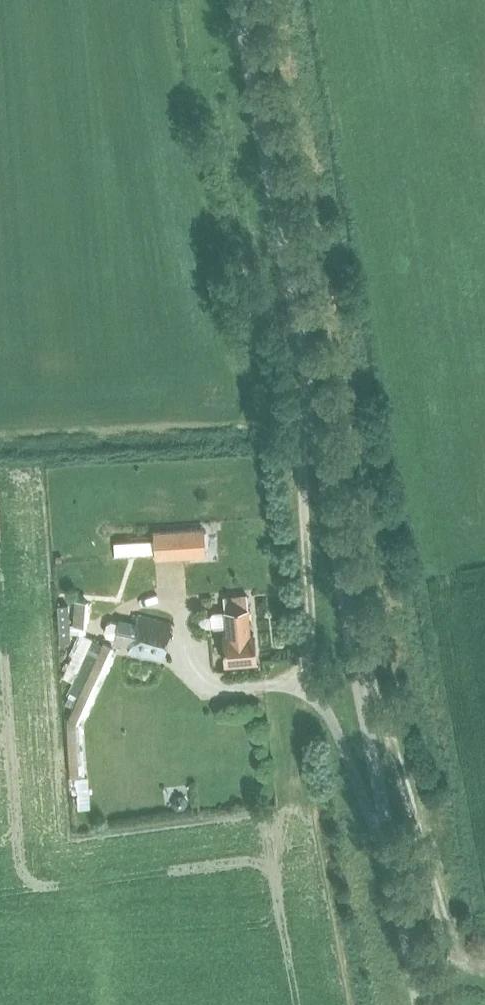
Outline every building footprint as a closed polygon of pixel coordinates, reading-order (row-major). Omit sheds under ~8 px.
[(204,528),(155,531),(155,539),(156,552),(156,558),(205,555),(204,528)] [(147,553),(146,532),(120,533),(120,554),(147,553)] [(213,611),(211,614),(212,625),(215,627),(227,626),(227,635),(223,635),(226,663),(257,661),(254,632),(250,633),(247,594),(224,596),(225,610),(213,611)] [(86,598),(76,598),(76,621),(86,621),(86,598)] [(59,604),(62,640),(72,639),(69,604),(59,604)] [(108,623),(106,631),(107,635),(117,637),(116,640),(132,644),(130,651),(163,660),(172,622),(140,614),(137,625),(121,621),(120,623),(113,621),(108,623)] [(83,633),(64,676),(84,685),(69,720),(72,774),(80,774),(77,723),(113,646),(105,642),(104,643),(83,633)]
